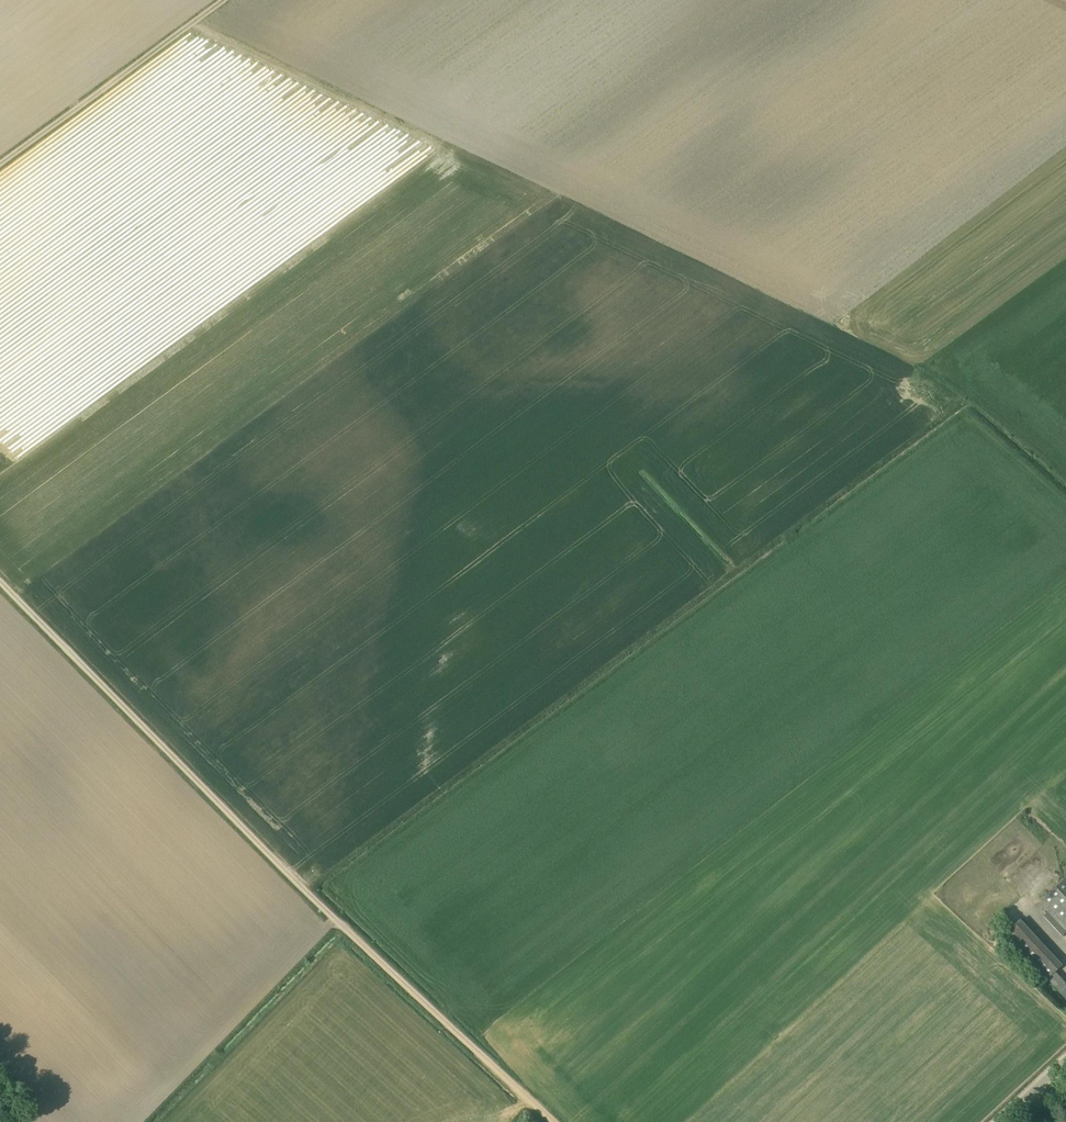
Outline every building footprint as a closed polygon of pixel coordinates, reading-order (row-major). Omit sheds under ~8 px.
[(1039,901),(1065,930),(1065,876),(1039,901)] [(1048,912),(1043,917),(1061,936),(1065,932),(1065,931),(1048,912)]
